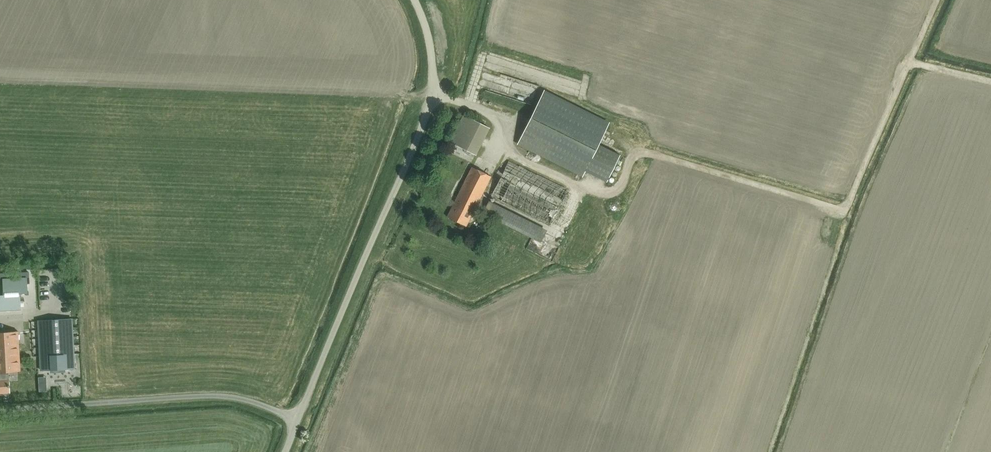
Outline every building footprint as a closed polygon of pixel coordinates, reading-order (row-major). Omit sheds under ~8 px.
[(608,124),(585,112),(543,92),(518,143),(583,175),(585,171),(606,182),(620,155),(598,144),(608,124)] [(475,155),(489,128),(463,115),(449,142),(475,155)] [(491,196),(549,225),(567,189),(509,160),(491,196)] [(447,217),(466,226),(491,176),(472,167),(447,217)] [(482,213),(541,242),(547,231),(488,201),(482,213)] [(602,208),(594,225),(603,230),(611,212),(602,208)] [(597,238),(601,229),(595,227),(592,236),(597,238)] [(3,279),(4,297),(0,297),(0,310),(20,309),(19,292),(27,291),(26,278),(3,279)] [(74,369),(72,319),(38,321),(41,371),(51,370),(51,373),(65,372),(65,369),(74,369)] [(10,392),(10,379),(9,379),(9,372),(20,371),(18,331),(0,332),(0,392),(10,392)]
